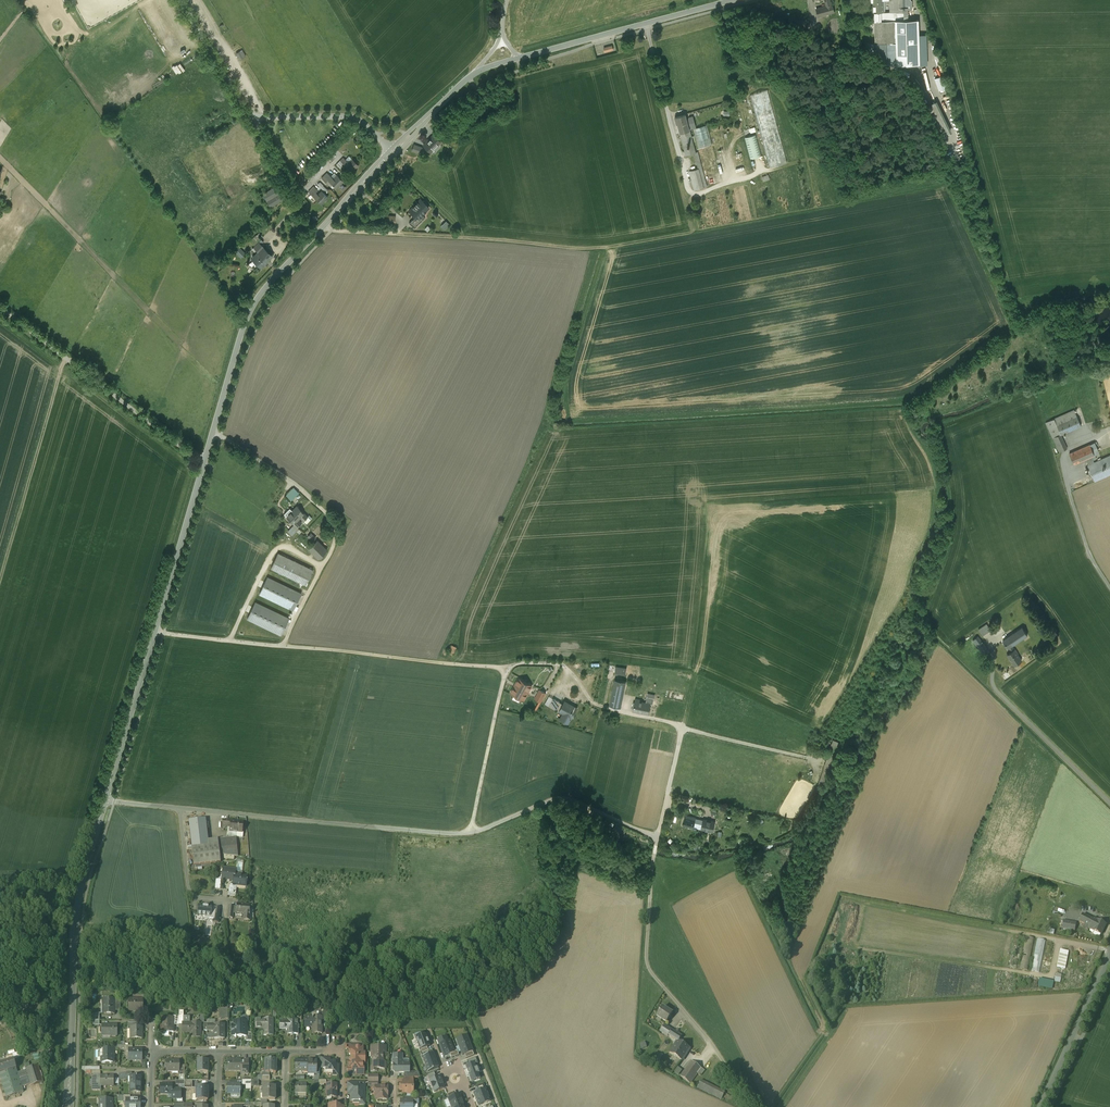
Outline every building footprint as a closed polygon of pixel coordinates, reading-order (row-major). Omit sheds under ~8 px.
[(872,12),(874,12),(883,12),(882,0),(872,0),(872,12)] [(890,12),(908,12),(907,0),(889,0),(890,12)] [(826,7),(816,10),(818,17),(835,12),(833,5),(832,5),(826,7)] [(883,12),(874,12),(874,21),(908,20),(908,12),(890,12),(883,12)] [(908,20),(874,21),(875,43),(896,42),(896,64),(918,64),(917,20),(908,20)] [(242,48),(235,53),(240,59),(246,55),(242,48)] [(180,71),(185,68),(181,61),(175,64),(180,71)] [(942,74),(934,77),(939,90),(947,87),(942,74)] [(768,90),(750,95),(759,130),(757,131),(759,137),(761,136),(769,168),(787,162),(768,90)] [(685,114),(675,117),(675,118),(676,117),(680,133),(689,130),(687,121),(686,117),(686,115),(685,115),(685,114)] [(693,117),(689,118),(688,121),(687,121),(689,129),(695,127),(693,117)] [(707,125),(693,129),(698,148),(712,144),(707,125)] [(689,130),(680,133),(686,155),(694,153),(695,153),(695,152),(689,130)] [(433,135),(424,145),(430,152),(440,142),(433,135)] [(756,135),(744,138),(750,159),(762,156),(756,135)] [(707,186),(698,152),(695,152),(695,153),(694,153),(698,168),(703,188),(707,186)] [(357,167),(351,161),(347,165),(344,168),(350,174),(357,167)] [(698,168),(689,171),(694,190),(703,188),(698,168)] [(327,177),(324,174),(318,180),(328,188),(330,186),(329,184),(324,180),(327,177)] [(341,182),(335,177),(332,181),(329,184),(330,186),(335,189),(341,182)] [(280,192),(277,186),(265,192),(269,199),(276,195),(276,196),(267,202),(270,207),(287,197),(283,190),(280,192)] [(313,188),(307,193),(310,196),(314,192),(315,193),(317,191),(313,188)] [(327,198),(321,192),(318,196),(315,200),(321,205),(327,198)] [(420,199),(409,211),(415,217),(412,220),(417,224),(424,217),(422,215),(429,207),(420,199)] [(446,221),(441,226),(445,229),(449,224),(446,221)] [(254,245),(263,236),(259,232),(250,241),(254,245)] [(235,251),(241,257),(245,252),(239,246),(235,251)] [(264,249),(252,262),(259,269),(272,256),(264,249)] [(1093,409),(1091,408),(1088,408),(1086,409),(1084,411),(1083,413),(1083,416),(1084,418),(1086,421),(1089,422),(1092,421),(1094,420),(1096,418),(1097,415),(1096,412),(1095,410),(1093,409)] [(1078,409),(1050,422),(1062,452),(1070,448),(1065,434),(1085,425),(1078,409)] [(1093,444),(1072,453),(1077,464),(1089,459),(1091,464),(1096,462),(1094,456),(1098,455),(1093,444)] [(1090,465),(1097,481),(1109,475),(1109,456),(1096,462),(1091,464),(1090,465)] [(289,493),(287,495),(291,500),(298,493),(295,490),(290,495),(289,493)] [(297,506),(287,517),(294,524),(292,527),(297,531),(299,529),(298,527),(302,523),(298,519),(300,517),(304,521),(307,517),(297,506)] [(297,531),(292,527),(287,531),(292,536),(297,531)] [(317,540),(309,549),(319,559),(327,550),(317,540)] [(298,563),(278,553),(271,568),(291,578),(298,563)] [(313,570),(298,563),(291,578),(306,585),(313,570)] [(301,594),(267,577),(259,593),(296,611),(298,607),(295,606),(301,594)] [(291,620),(255,602),(247,618),(281,635),(288,621),(290,622),(291,620)] [(987,624),(978,629),(983,636),(991,630),(987,624)] [(1022,628),(1003,641),(1008,648),(1008,647),(1014,644),(1027,635),(1022,628)] [(988,649),(978,636),(973,640),(983,653),(988,649)] [(451,645),(448,653),(453,656),(456,647),(451,645)] [(1011,652),(1007,655),(1014,665),(1021,661),(1017,654),(1015,650),(1015,649),(1011,652)] [(532,686),(519,678),(511,693),(524,700),(532,686)] [(626,682),(615,680),(610,705),(620,708),(626,682)] [(545,693),(540,690),(535,699),(541,702),(545,693)] [(549,696),(545,704),(549,706),(559,712),(560,710),(563,704),(553,699),(549,696)] [(646,703),(640,702),(640,700),(636,699),(633,710),(649,714),(651,704),(646,703)] [(577,708),(565,701),(563,704),(560,710),(566,714),(563,719),(560,718),(559,718),(568,723),(571,717),(572,718),(577,708)] [(697,819),(687,817),(687,819),(685,826),(695,828),(695,827),(703,829),(703,830),(714,833),(716,823),(705,821),(705,822),(697,820),(697,819)] [(205,819),(189,821),(192,848),(192,849),(209,846),(208,841),(205,819)] [(243,823),(232,822),(223,821),(222,825),(230,826),(230,832),(232,832),(242,833),(243,823)] [(236,838),(218,840),(220,855),(238,857),(236,838)] [(209,846),(192,849),(192,848),(191,848),(194,866),(198,865),(220,863),(220,855),(218,840),(208,841),(209,846)] [(235,870),(223,869),(223,874),(225,874),(225,880),(232,880),(233,881),(233,882),(234,875),(235,870)] [(234,875),(233,882),(233,885),(236,886),(246,887),(247,877),(234,875)] [(250,906),(237,905),(237,907),(236,912),(236,914),(244,915),(244,916),(249,917),(249,915),(250,906)] [(210,907),(198,906),(197,916),(208,917),(210,907)] [(1092,919),(1083,915),(1079,921),(1085,924),(1089,926),(1092,919)] [(1106,925),(1093,919),(1092,919),(1089,926),(1088,929),(1094,932),(1101,935),(1106,925)] [(1076,923),(1064,921),(1062,929),(1074,931),(1076,923)] [(1034,938),(1024,936),(1018,968),(1028,970),(1034,938)] [(1046,940),(1036,938),(1030,970),(1040,972),(1046,940)] [(1069,951),(1061,950),(1058,967),(1065,968),(1069,951)] [(1039,979),(1038,987),(1053,988),(1054,980),(1039,979)] [(34,994),(29,998),(28,997),(25,999),(28,1005),(37,999),(34,994)] [(114,999),(103,999),(103,1014),(104,1014),(114,1014),(114,1012),(120,1012),(120,1010),(116,1010),(116,1001),(120,1001),(120,1000),(114,999)] [(143,999),(129,999),(129,1011),(143,1011),(143,999)] [(228,1018),(228,1007),(219,1008),(219,1018),(228,1018)] [(673,1014),(663,1007),(657,1016),(667,1023),(673,1014)] [(312,1017),(305,1017),(305,1027),(312,1027),(312,1034),(322,1034),(322,1016),(312,1016),(312,1017)] [(165,1022),(161,1022),(161,1032),(173,1032),(173,1023),(173,1018),(165,1018),(165,1022)] [(264,1020),(256,1020),(256,1029),(266,1029),(266,1036),(272,1036),(272,1020),(264,1020)] [(298,1020),(287,1020),(287,1021),(279,1021),(280,1030),(287,1030),(287,1035),(293,1035),(293,1039),(293,1035),(298,1035),(298,1023),(298,1020)] [(246,1021),(234,1021),(234,1026),(231,1026),(231,1037),(246,1037),(246,1021)] [(201,1023),(191,1023),(183,1023),(182,1023),(182,1025),(182,1033),(191,1033),(191,1038),(201,1038),(201,1023)] [(225,1024),(213,1024),(213,1025),(207,1025),(207,1031),(214,1031),(214,1039),(225,1039),(225,1024)] [(117,1025),(102,1025),(102,1036),(111,1036),(117,1036),(117,1025)] [(671,1029),(665,1025),(661,1031),(667,1036),(671,1029)] [(706,1041),(682,1026),(678,1034),(672,1030),(669,1035),(678,1041),(671,1052),(682,1060),(689,1049),(697,1054),(706,1041)] [(138,1027),(132,1027),(132,1028),(132,1039),(142,1039),(142,1027),(138,1027)] [(426,1035),(415,1035),(420,1050),(420,1049),(427,1047),(430,1046),(426,1035)] [(473,1051),(467,1036),(456,1040),(462,1055),(464,1055),(472,1052),(473,1051)] [(446,1037),(437,1040),(443,1057),(450,1054),(454,1052),(450,1040),(448,1041),(446,1037)] [(385,1047),(374,1047),(374,1052),(371,1052),(371,1058),(373,1058),(373,1068),(375,1068),(376,1069),(385,1069),(385,1063),(384,1063),(382,1062),(382,1055),(384,1054),(385,1054),(385,1047)] [(362,1048),(356,1048),(349,1048),(349,1055),(350,1055),(350,1061),(349,1061),(349,1068),(352,1068),(352,1075),(363,1075),(363,1067),(362,1067),(362,1063),(363,1063),(364,1062),(364,1061),(364,1060),(363,1060),(362,1059),(362,1048)] [(115,1049),(103,1049),(103,1054),(103,1058),(101,1058),(101,1063),(113,1063),(113,1056),(115,1056),(115,1049)] [(132,1049),(128,1049),(128,1051),(128,1061),(129,1061),(129,1060),(141,1060),(141,1061),(142,1061),(142,1049),(132,1049)] [(438,1067),(433,1053),(424,1056),(422,1057),(428,1071),(438,1067)] [(402,1055),(393,1055),(393,1059),(392,1060),(392,1063),(393,1064),(393,1068),(396,1068),(396,1069),(398,1071),(398,1072),(409,1072),(409,1065),(405,1065),(404,1064),(402,1064),(402,1055)] [(315,1063),(312,1059),(310,1061),(308,1061),(308,1072),(308,1073),(316,1073),(316,1063),(315,1063)] [(0,1064),(0,1073),(16,1069),(16,1068),(13,1060),(0,1064)] [(276,1061),(270,1060),(270,1061),(265,1061),(265,1069),(267,1069),(267,1073),(276,1073),(276,1068),(276,1061)] [(337,1062),(334,1062),(334,1061),(334,1060),(333,1060),(332,1060),(331,1060),(331,1061),(331,1062),(327,1062),(327,1066),(320,1066),(320,1068),(326,1068),(326,1071),(332,1071),(332,1075),(338,1075),(338,1070),(337,1070),(337,1062)] [(179,1061),(166,1061),(166,1072),(178,1072),(179,1072),(179,1065),(179,1061)] [(208,1061),(197,1061),(197,1072),(197,1073),(208,1073),(208,1061)] [(241,1066),(241,1061),(228,1061),(228,1071),(241,1071),(241,1066)] [(308,1061),(295,1061),(295,1071),(308,1072),(308,1061)] [(705,1071),(692,1061),(680,1076),(690,1083),(698,1073),(701,1076),(705,1071)] [(480,1078),(478,1073),(479,1073),(477,1067),(476,1068),(475,1065),(474,1063),(469,1065),(465,1066),(467,1070),(466,1070),(468,1074),(471,1082),(480,1078)] [(38,1066),(25,1069),(26,1071),(30,1084),(30,1085),(31,1086),(43,1082),(38,1066)] [(0,1073),(0,1077),(6,1098),(23,1092),(21,1087),(30,1085),(30,1084),(26,1071),(17,1073),(16,1069),(0,1073)] [(132,1076),(130,1076),(130,1077),(132,1077),(132,1083),(130,1083),(130,1088),(141,1088),(141,1082),(141,1079),(141,1076),(132,1076)] [(444,1088),(439,1076),(436,1078),(429,1080),(434,1092),(444,1088)] [(100,1077),(94,1077),(94,1078),(92,1078),(92,1082),(93,1082),(93,1086),(92,1086),(92,1091),(100,1091),(100,1086),(100,1077)] [(113,1077),(100,1077),(100,1086),(113,1086),(113,1077)] [(725,1092),(701,1080),(697,1087),(721,1099),(725,1092)] [(404,1082),(402,1082),(402,1084),(401,1084),(401,1091),(402,1091),(402,1094),(407,1094),(407,1092),(410,1092),(412,1091),(412,1086),(413,1085),(413,1082),(404,1082)] [(167,1085),(162,1085),(162,1084),(160,1084),(160,1094),(166,1094),(172,1094),(172,1089),(172,1084),(167,1084),(167,1085)] [(240,1085),(235,1084),(235,1085),(232,1085),(232,1084),(227,1084),(227,1094),(240,1095),(240,1085)] [(306,1084),(294,1084),(294,1094),(306,1094),(306,1084)] [(336,1084),(327,1084),(327,1086),(327,1095),(330,1095),(330,1097),(336,1097),(336,1091),(337,1091),(337,1087),(336,1087),(336,1084)] [(477,1092),(485,1089),(483,1084),(475,1087),(477,1092)] [(360,1085),(354,1085),(354,1090),(354,1100),(354,1101),(359,1101),(359,1102),(359,1104),(365,1104),(365,1092),(365,1089),(365,1085),(360,1085)] [(378,1086),(375,1086),(375,1087),(375,1089),(374,1090),(374,1091),(375,1092),(378,1092),(378,1100),(387,1100),(387,1096),(388,1095),(388,1094),(388,1093),(388,1092),(388,1086),(378,1086)] [(275,1087),(263,1087),(263,1100),(275,1100),(275,1087)] [(208,1088),(196,1088),(196,1100),(208,1100),(208,1088)] [(181,1099),(180,1089),(172,1089),(172,1094),(172,1099),(181,1099)] [(490,1101),(485,1089),(477,1092),(474,1093),(478,1106),(490,1101)] [(447,1098),(450,1106),(463,1102),(461,1097),(459,1094),(456,1095),(448,1098),(447,1098)]
